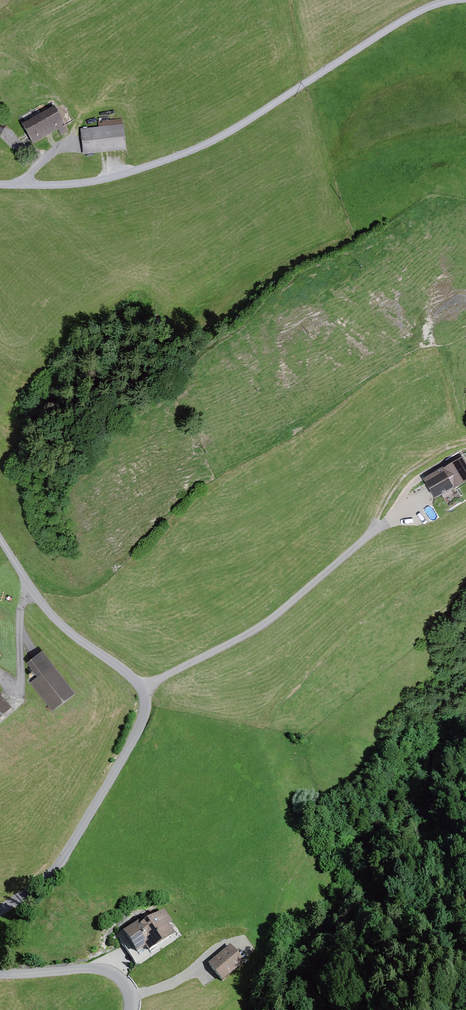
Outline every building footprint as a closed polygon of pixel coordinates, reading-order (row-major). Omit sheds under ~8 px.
[(55,107),(24,124),(35,144),(59,131),(62,137),(69,133),(55,107)] [(3,129),(9,120),(0,114),(0,127),(3,129)] [(103,161),(128,157),(123,119),(99,122),(99,127),(81,130),(85,159),(103,157),(103,161)] [(435,475),(448,497),(465,486),(465,456),(435,475)] [(41,677),(32,684),(56,713),(79,695),(45,653),(31,664),(41,677)] [(15,708),(0,692),(0,722),(15,708)] [(145,923),(127,935),(139,954),(147,949),(150,954),(177,936),(171,928),(175,925),(167,913),(148,926),(145,923)] [(209,967),(224,984),(246,965),(231,948),(209,967)]
